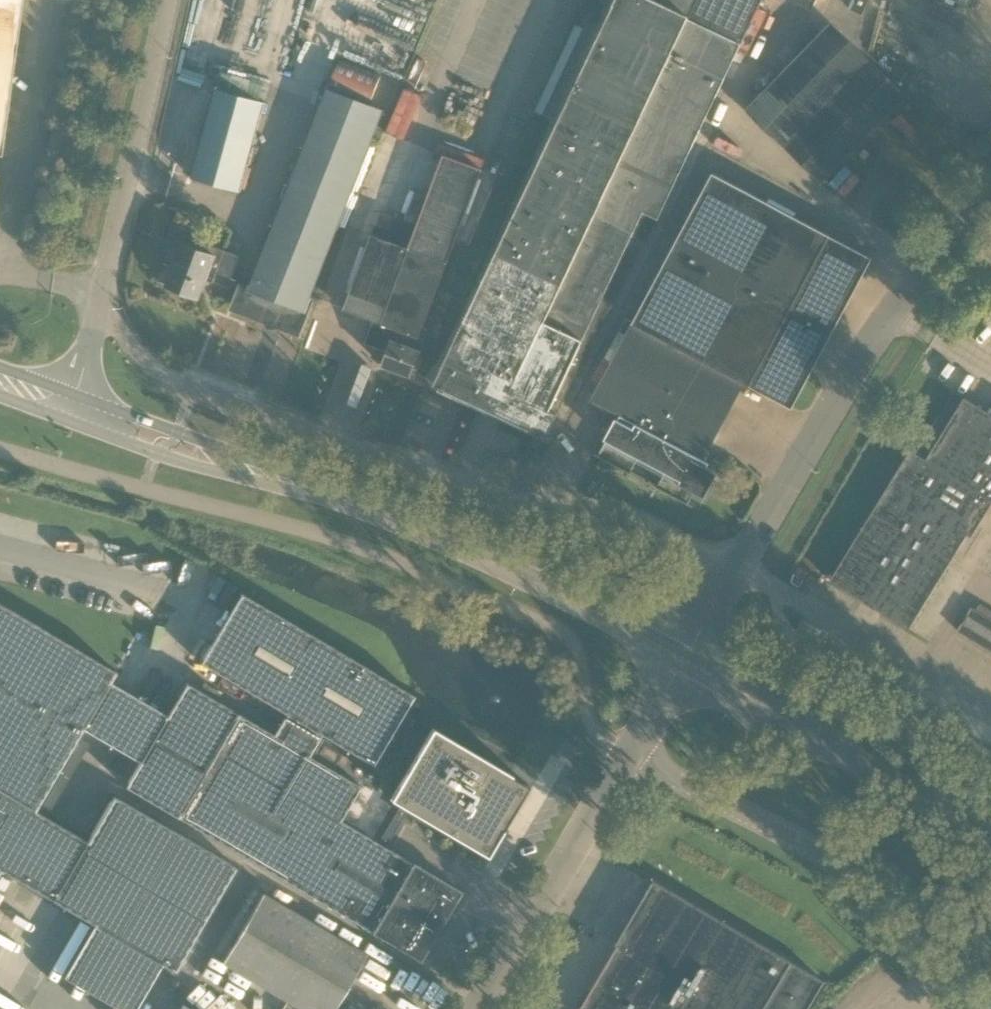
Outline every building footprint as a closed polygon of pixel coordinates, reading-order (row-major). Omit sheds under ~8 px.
[(21,0),(0,0),(0,155),(21,0)] [(433,385),(545,439),(583,358),(588,361),(644,242),(646,243),(762,0),(615,0),(433,385)] [(811,11),(816,0),(788,0),(811,11)] [(850,10),(862,16),(869,0),(855,0),(850,10)] [(954,9),(964,13),(965,8),(957,4),(954,9)] [(748,110),(822,182),(904,95),(866,58),(830,23),(797,58),(748,110)] [(384,109),(371,104),(380,79),(338,63),(328,88),(327,87),(250,291),(242,288),(235,307),(278,324),(278,325),(301,334),(309,313),(306,312),(384,109)] [(216,89),(191,177),(240,190),(264,102),(216,89)] [(379,212),(344,310),(373,321),(364,343),(387,351),(382,365),(410,375),(424,339),(419,337),(481,169),(442,155),(417,225),(379,212)] [(704,459),(745,383),(793,408),(873,259),(714,174),(593,401),(621,416),(619,420),(617,419),(606,441),(607,442),(600,455),(631,472),(639,459),(666,473),(659,486),(688,502),(694,492),(705,497),(718,472),(707,467),(709,463),(704,459)] [(239,257),(206,245),(203,253),(183,246),(168,285),(198,296),(204,278),(214,282),(217,273),(231,278),(239,257)] [(941,413),(951,419),(963,399),(954,393),(941,413)] [(908,629),(966,534),(970,536),(990,503),(990,415),(964,399),(950,422),(939,416),(916,454),(911,451),(830,581),(908,629)] [(124,785),(176,816),(263,868),(418,960),(459,891),(385,847),(377,843),(340,821),(360,786),(373,765),(414,695),(241,592),(199,663),(187,683),(186,682),(166,715),(151,740),(138,761),(124,785)] [(109,682),(116,671),(0,604),(0,790),(35,810),(82,728),(138,761),(151,740),(166,715),(109,682)] [(990,651),(990,619),(971,607),(957,631),(990,651)] [(431,729),(390,799),(403,807),(381,845),(389,850),(412,812),(486,856),(527,786),(431,729)] [(174,972),(235,866),(113,795),(86,840),(35,810),(0,790),(0,870),(174,972)] [(825,982),(654,881),(617,944),(619,945),(582,1008),(809,1008),(825,982)] [(301,1008),(334,1008),(366,954),(264,894),(223,963),(301,1008)]
